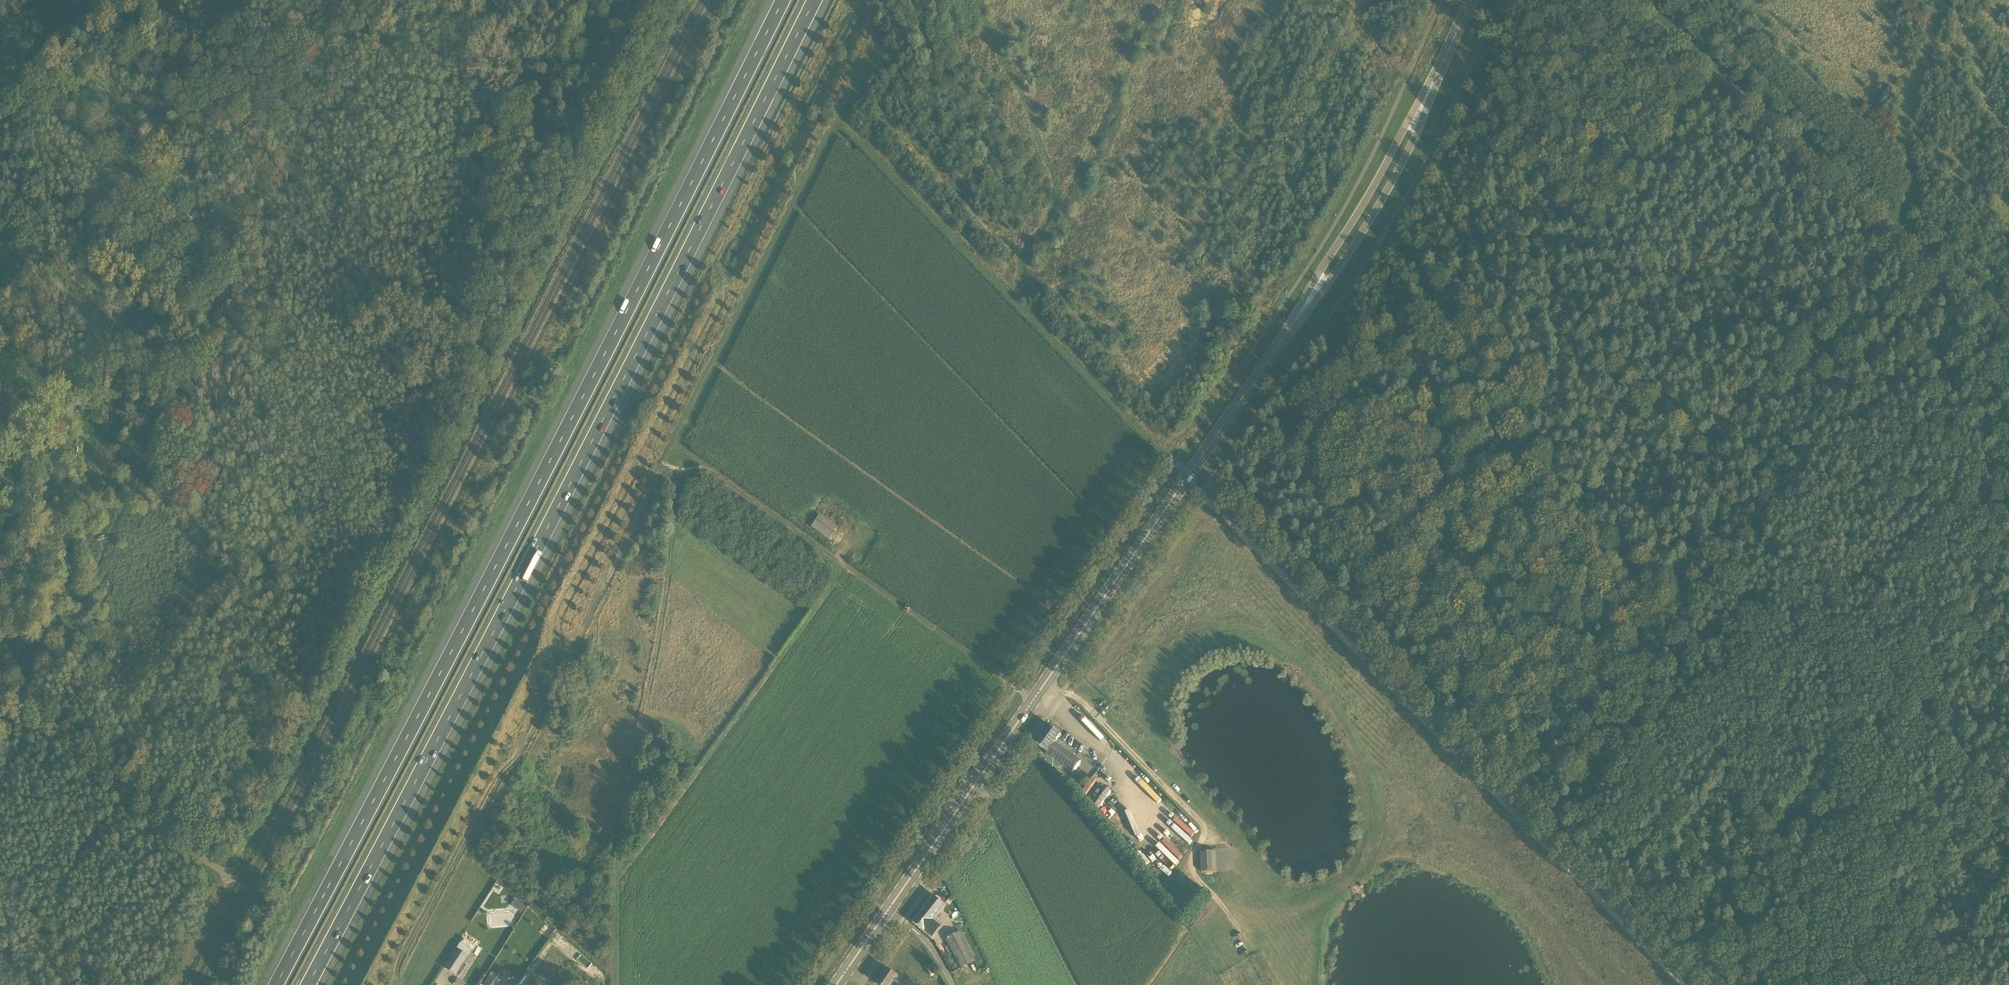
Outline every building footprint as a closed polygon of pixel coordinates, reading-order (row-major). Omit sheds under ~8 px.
[(829,539),(837,528),(819,516),(811,527),(829,539)] [(1073,773),(1081,761),(1055,742),(1061,734),(1048,725),(1035,743),(1048,752),(1046,754),(1073,773)] [(1093,808),(1098,811),(1110,791),(1105,788),(1093,808)] [(1216,847),(1209,856),(1225,868),(1232,860),(1216,847)] [(1194,890),(1181,904),(1187,909),(1199,894),(1194,890)] [(940,927),(932,920),(944,906),(934,898),(915,922),(932,937),(940,927)] [(521,903),(517,910),(522,913),(526,907),(521,903)] [(973,962),(958,934),(947,939),(962,968),(973,962)] [(459,977),(471,958),(468,956),(471,951),(460,943),(457,949),(444,968),(455,975),(456,975),(459,977)] [(886,969),(876,984),(878,984),(909,984),(886,969)] [(500,982),(499,982),(502,978),(491,971),(483,984),(484,984),(498,984),(500,982)]
